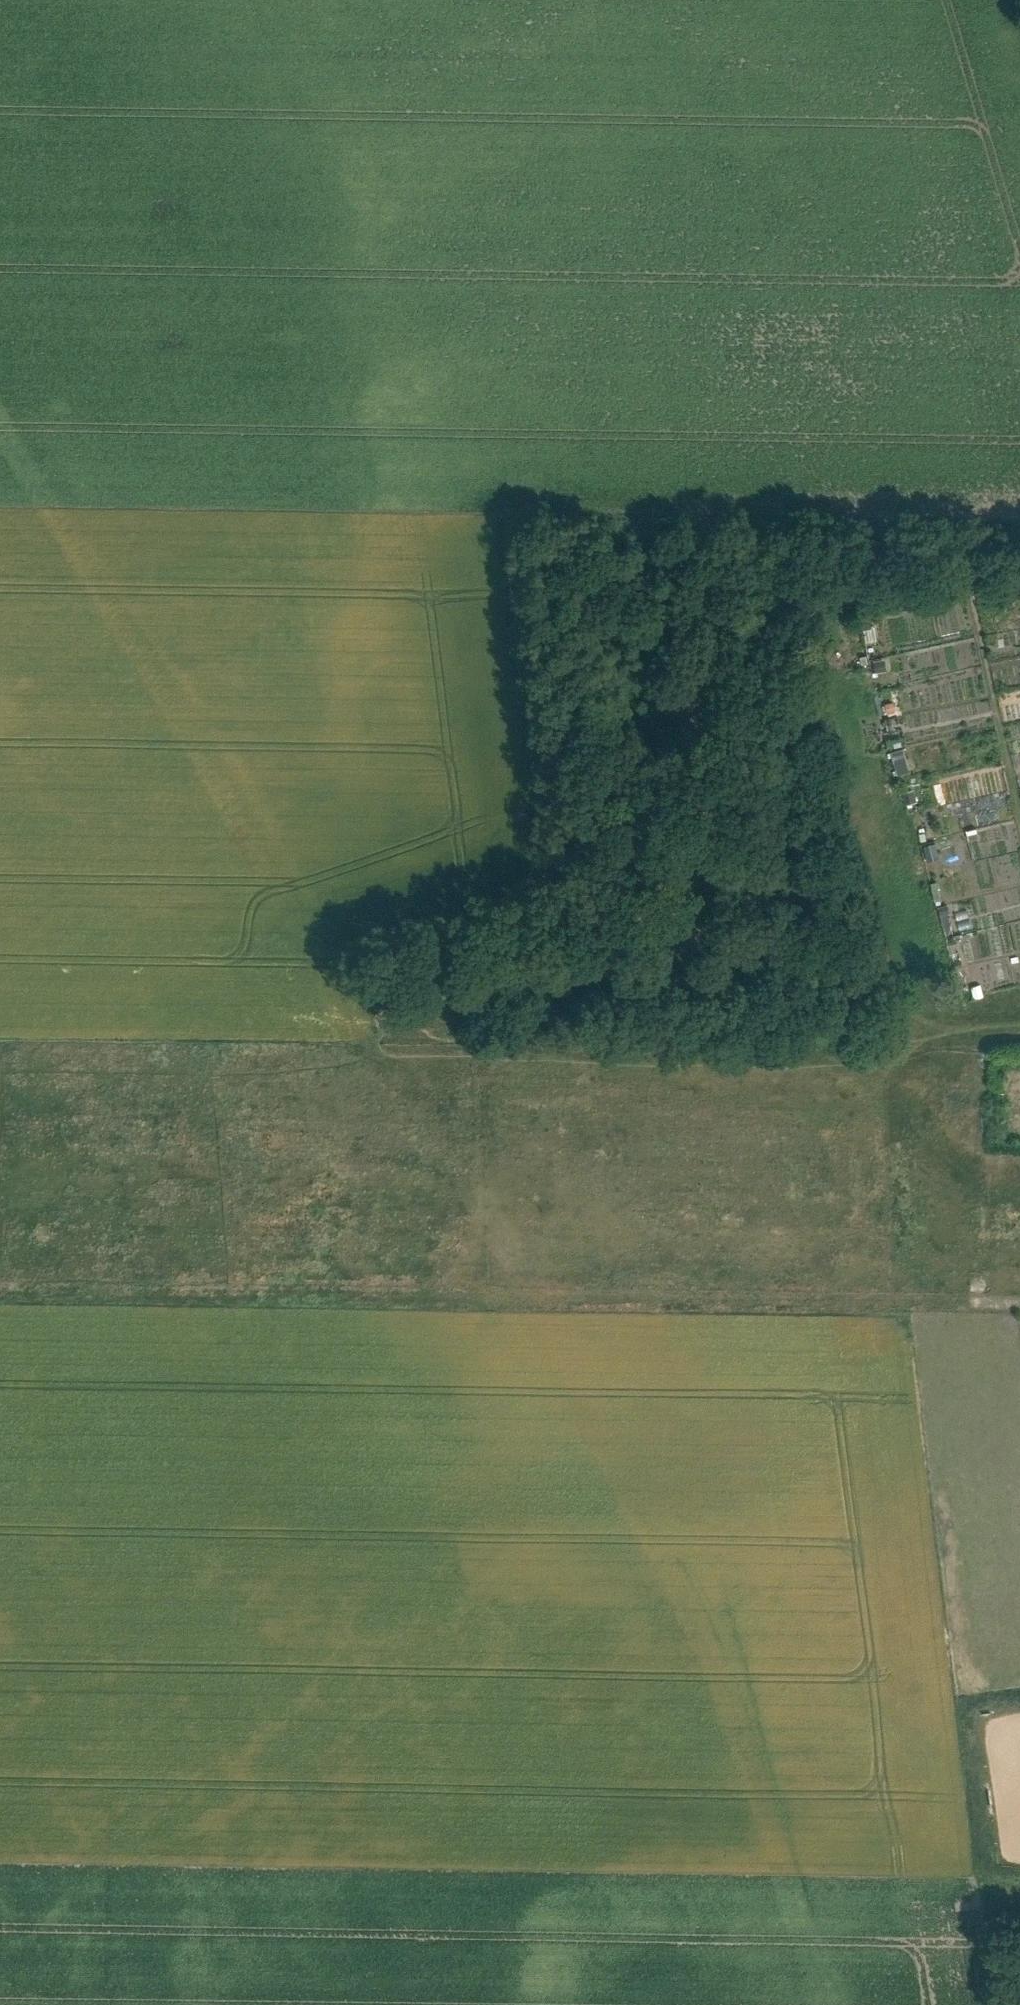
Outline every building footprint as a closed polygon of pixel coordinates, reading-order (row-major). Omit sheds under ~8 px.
[(868,620),(855,624),(859,638),(872,634),(868,620)] [(1019,743),(1019,730),(1002,733),(1003,745),(1019,743)] [(904,749),(893,752),(897,764),(908,761),(904,749)]
